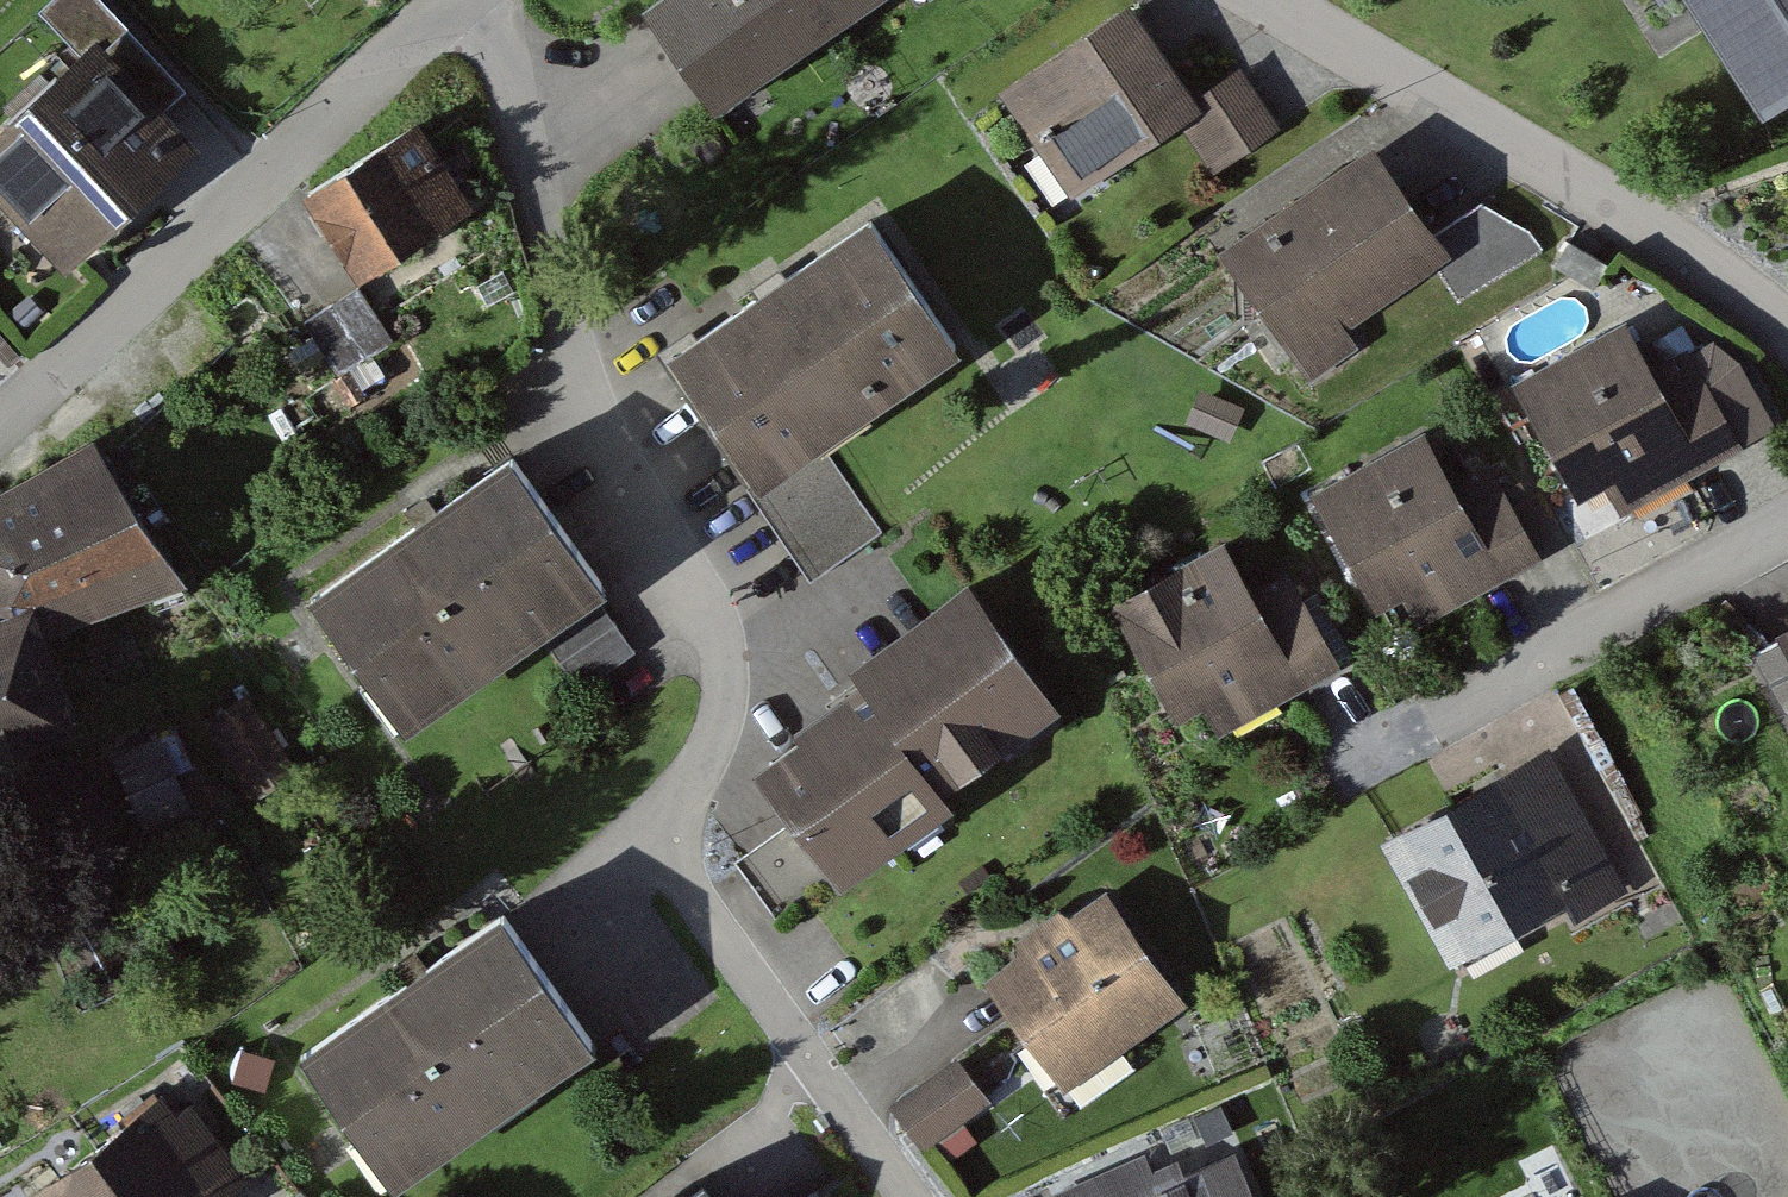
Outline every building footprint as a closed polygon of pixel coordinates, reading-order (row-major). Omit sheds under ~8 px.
[(105,0),(44,0),(39,5),(79,49),(97,33),(164,106),(185,87),(105,0)] [(716,101),(861,0),(645,0),(716,101)] [(1703,13),(1763,110),(1787,95),(1787,0),(1694,0),(1703,13)] [(1196,108),(1125,4),(1003,87),(1075,191),(1177,120),(1196,108)] [(97,33),(79,49),(0,121),(0,194),(64,264),(198,143),(164,106),(97,33)] [(1248,74),(1196,108),(1177,120),(1210,170),(1281,124),(1248,74)] [(416,118),(306,187),(356,265),(465,196),(416,118)] [(1423,241),(1364,148),(1219,247),(1311,381),(1358,349),(1341,325),(1436,261),(1423,241)] [(1482,203),(1423,241),(1436,261),(1465,304),(1545,252),(1528,227),(1482,203)] [(962,344),(872,209),(674,341),(764,476),(820,438),(962,344)] [(1568,239),(1555,265),(1592,285),(1606,259),(1568,239)] [(357,285),(306,321),(342,372),(393,336),(357,285)] [(27,293),(9,310),(26,327),(44,310),(27,293)] [(1627,318),(1513,377),(1576,497),(1610,480),(1624,507),(1706,463),(1650,361),(1627,318)] [(1713,336),(1692,351),(1741,440),(1774,421),(1741,358),(1713,336)] [(1686,341),(1650,361),(1706,463),(1743,443),(1741,440),(1692,351),(1686,341)] [(1200,387),(1186,421),(1230,439),(1245,405),(1200,387)] [(1428,427),(1313,488),(1376,607),(1406,591),(1420,618),(1506,572),(1452,475),(1428,427)] [(93,436),(0,487),(0,603),(33,591),(46,628),(189,583),(93,436)] [(883,530),(820,438),(764,476),(750,485),(812,577),(883,530)] [(608,584),(510,449),(310,593),(407,728),(539,633),(596,592),(608,584)] [(1488,456),(1452,475),(1506,572),(1541,553),(1488,456)] [(1223,538),(1107,598),(1171,719),(1204,702),(1218,728),(1301,685),(1247,587),(1223,538)] [(1287,566),(1247,587),(1301,685),(1340,664),(1287,566)] [(1062,699),(967,567),(853,648),(865,666),(792,718),(798,726),(752,759),(795,815),(837,877),(841,882),(957,799),(945,783),(1062,699)] [(80,721),(46,628),(33,591),(0,603),(0,749),(80,721)] [(596,592),(539,633),(579,688),(636,647),(596,592)] [(1776,630),(1779,637),(1787,652),(1787,624),(1776,630)] [(1779,637),(1752,652),(1786,712),(1787,712),(1787,652),(1779,637)] [(244,691),(206,718),(255,790),(294,763),(244,691)] [(159,732),(113,752),(143,823),(189,804),(159,732)] [(1550,746),(1381,838),(1450,962),(1571,896),(1580,912),(1628,886),(1550,746)] [(837,877),(795,815),(734,856),(776,918),(837,877)] [(1190,998),(1109,886),(1070,913),(1058,907),(1014,936),(1017,950),(983,973),(1066,1086),(1190,998)] [(594,1040),(500,909),(303,1049),(397,1180),(594,1040)] [(957,1053),(892,1099),(925,1147),(991,1101),(957,1053)] [(95,1144),(133,1196),(225,1196),(251,1178),(193,1099),(176,1111),(163,1094),(95,1144)] [(1225,1137),(1214,1112),(1183,1126),(1193,1150),(1225,1137)] [(95,1144),(24,1196),(25,1196),(133,1196),(95,1144)] [(1042,1190),(1045,1196),(1257,1196),(1233,1145),(1186,1166),(1182,1157),(1156,1168),(1145,1144),(1042,1190)] [(702,1180),(679,1196),(671,1186),(656,1196),(715,1196),(702,1180)]
